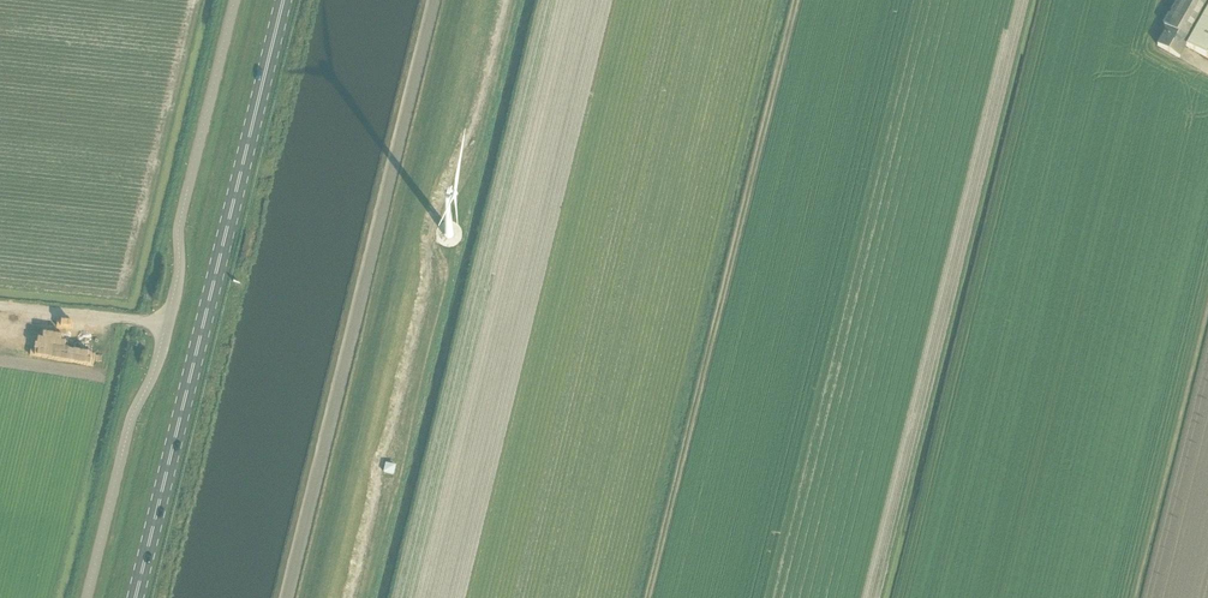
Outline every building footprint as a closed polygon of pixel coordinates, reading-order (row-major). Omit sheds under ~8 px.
[(1187,46),(1207,59),(1207,0),(1178,0),(1163,25),(1167,28),(1157,45),(1180,58),(1187,46)] [(449,239),(450,239),(450,238),(451,238),(452,238),(452,237),(453,237),(453,236),(454,235),(454,234),(454,233),(454,232),(453,232),(453,231),(453,230),(452,230),(451,229),(450,229),(449,229),(448,229),(447,229),(447,230),(446,230),(446,231),(445,231),(445,232),(445,233),(444,233),(444,234),(444,235),(445,235),(445,236),(445,237),(446,237),(446,238),(447,238),(448,238),(448,239),(449,239)] [(394,476),(397,466),(386,463),(384,473),(394,476)]
